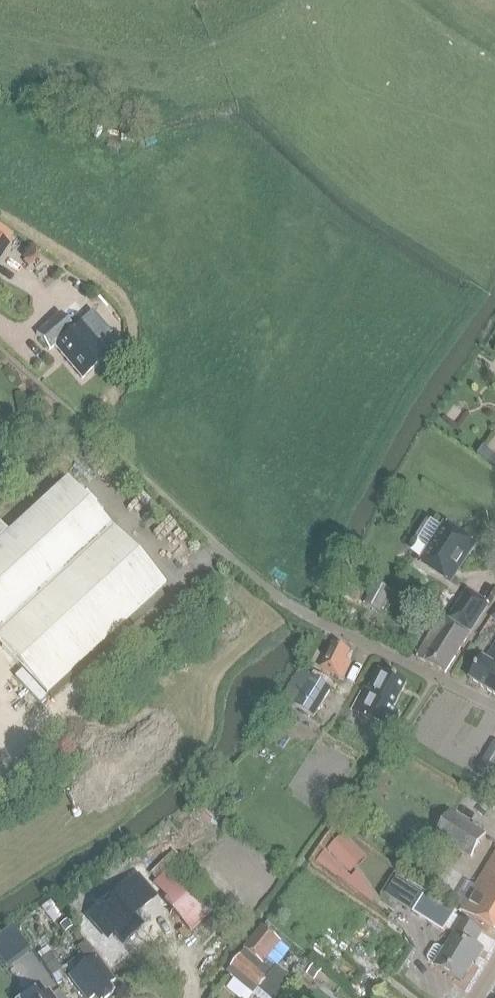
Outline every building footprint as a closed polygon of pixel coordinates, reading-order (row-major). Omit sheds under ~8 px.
[(10,245),(4,241),(0,238),(0,260),(10,245)] [(90,316),(77,300),(61,314),(37,335),(50,350),(55,346),(83,379),(110,356),(99,343),(109,334),(92,314),(90,316)] [(67,479),(8,533),(0,525),(0,645),(47,695),(165,586),(67,479)] [(433,523),(420,543),(431,550),(422,564),(451,583),(475,545),(446,526),(444,529),(433,523)] [(393,591),(377,583),(366,604),(382,613),(393,591)] [(488,605),(468,592),(451,619),(471,632),(488,605)] [(420,626),(430,631),(438,617),(428,611),(420,626)] [(446,673),(470,634),(442,618),(417,658),(446,673)] [(351,650),(334,642),(322,669),(344,679),(353,662),(347,659),(351,650)] [(486,660),(483,658),(470,680),(494,695),(494,646),(486,660)] [(362,694),(353,711),(391,731),(400,714),(393,710),(407,684),(381,670),(367,696),(362,694)] [(332,689),(314,677),(296,706),(314,718),(332,689)] [(479,770),(492,778),(494,774),(494,743),(479,770)] [(487,835),(449,813),(435,838),(472,859),(487,835)] [(328,851),(350,873),(366,857),(343,835),(328,851)] [(191,850),(158,884),(200,926),(234,892),(191,850)] [(337,878),(344,869),(325,853),(317,863),(337,878)] [(416,871),(438,885),(447,870),(425,857),(416,871)] [(454,901),(465,908),(462,913),(494,933),(494,858),(478,887),(467,880),(454,901)] [(114,899),(90,920),(108,940),(114,935),(124,945),(141,929),(132,918),(145,907),(155,898),(152,894),(138,879),(114,899)] [(456,912),(426,892),(413,913),(443,933),(456,912)] [(483,933),(460,919),(452,932),(456,934),(445,951),(438,947),(434,949),(428,958),(429,963),(462,983),(479,956),(480,957),(485,950),(475,945),(483,933)] [(66,922),(60,927),(65,934),(72,928),(66,922)] [(34,949),(15,923),(0,934),(0,955),(9,967),(34,949)] [(272,972),(269,969),(287,948),(264,929),(231,969),(235,973),(232,976),(254,995),(259,989),(273,972),(272,972)] [(115,978),(86,944),(78,950),(81,955),(68,966),(73,973),(70,976),(87,997),(94,997),(96,997),(107,997),(115,991),(108,984),(115,978)] [(51,953),(41,960),(53,977),(63,970),(51,953)] [(307,975),(314,981),(323,970),(315,964),(307,975)] [(259,989),(271,997),(276,997),(293,978),(277,966),(272,972),(273,972),(259,989)] [(384,986),(375,997),(401,997),(384,986)]
